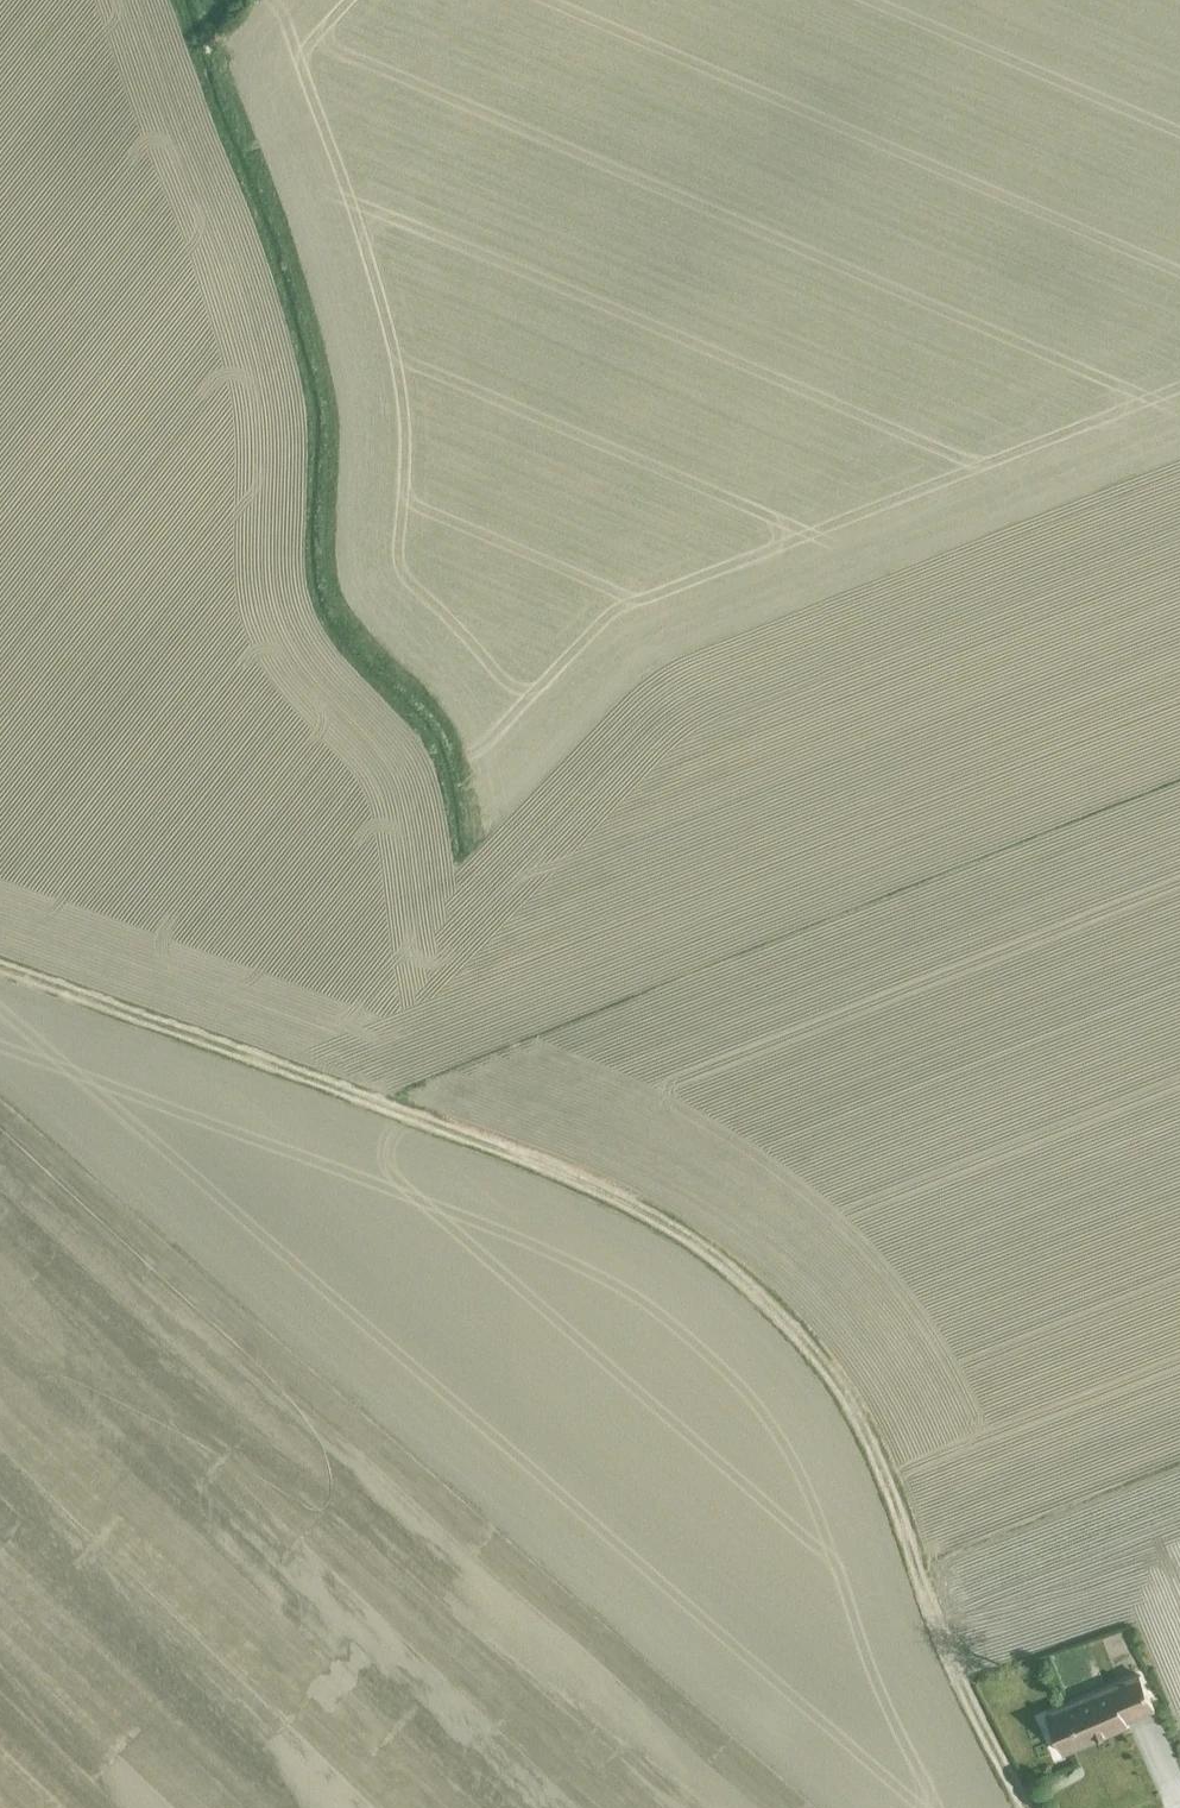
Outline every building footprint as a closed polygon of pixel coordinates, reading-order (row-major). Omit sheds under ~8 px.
[(1046,1709),(1064,1749),(1129,1721),(1127,1717),(1156,1705),(1141,1670),(1046,1709)]
